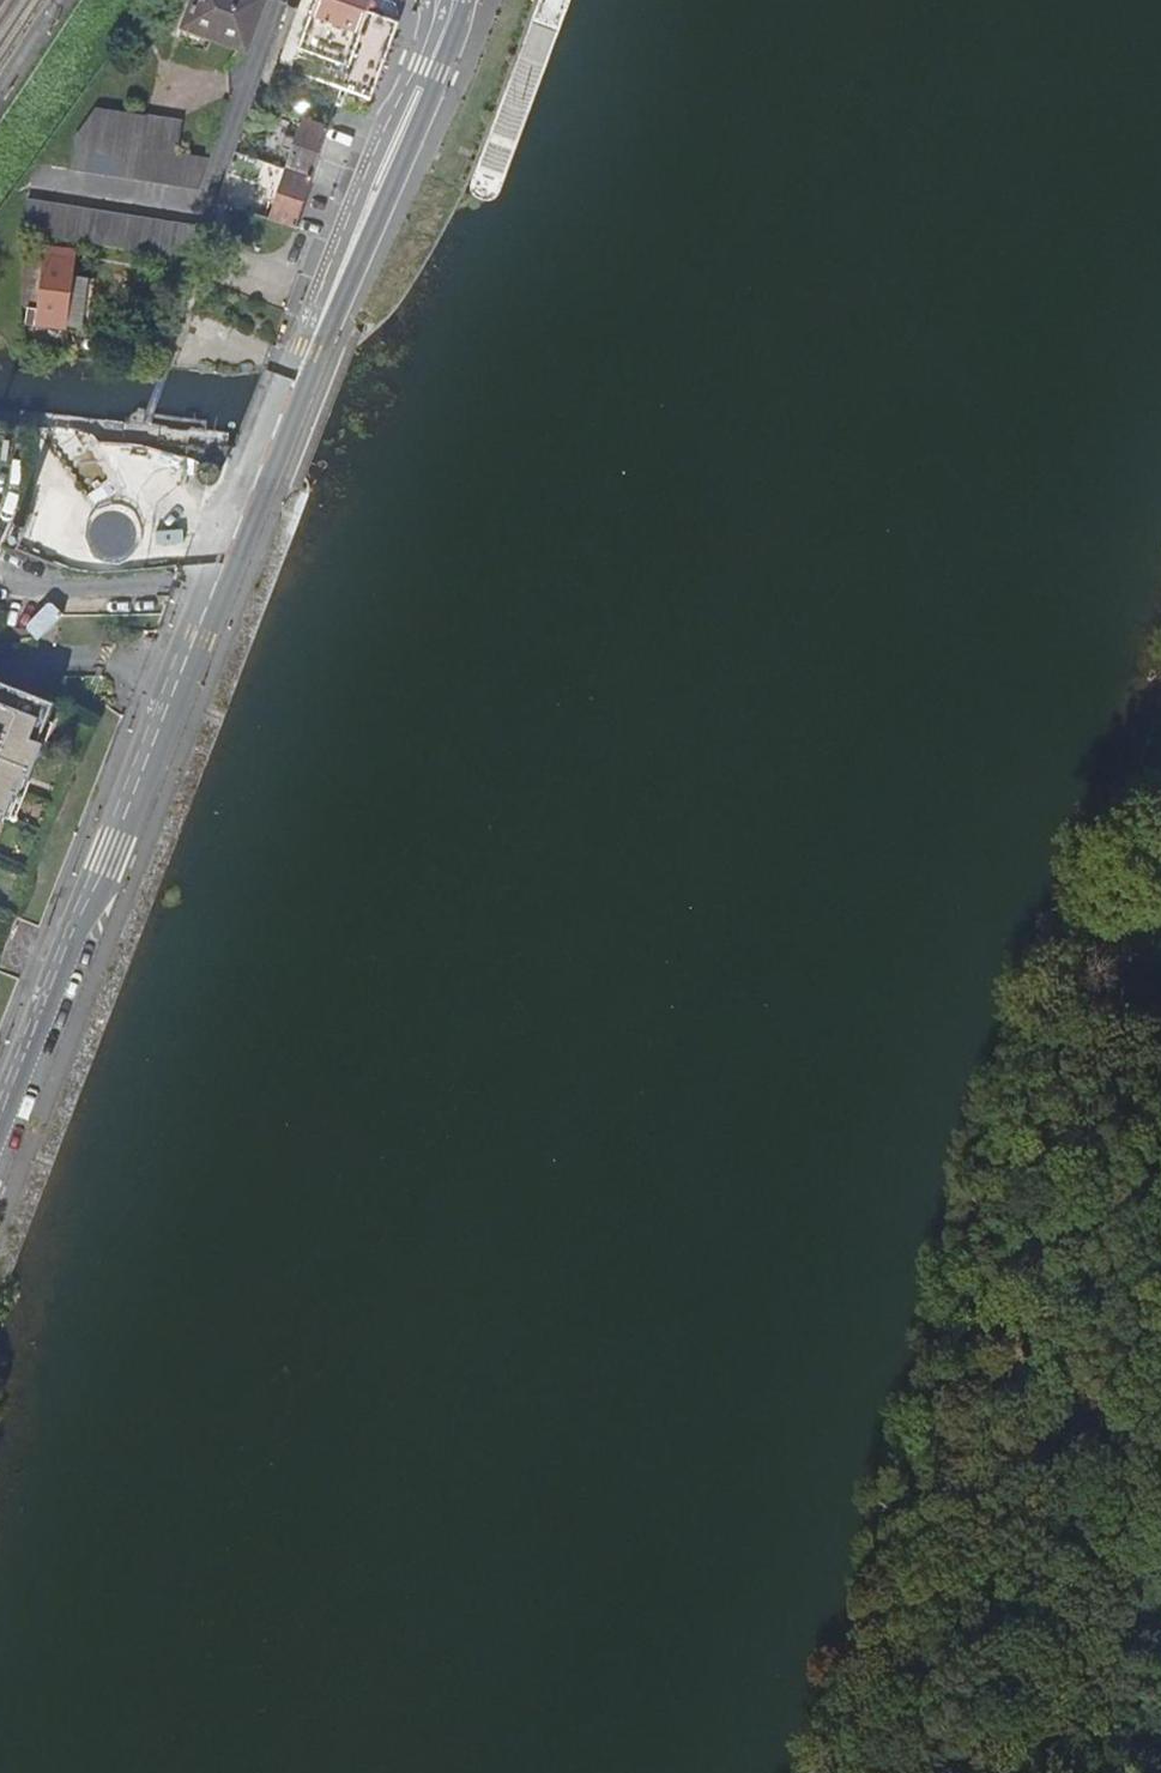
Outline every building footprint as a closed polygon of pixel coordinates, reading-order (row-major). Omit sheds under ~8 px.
[(180,31),(244,51),(261,0),(191,0),(180,31)] [(355,43),(365,12),(369,0),(313,0),(304,26),(355,43)] [(366,99),(396,23),(365,12),(355,43),(338,90),(366,99)] [(355,43),(304,26),(293,59),(313,66),(308,79),(338,90),(355,43)] [(70,169),(198,192),(208,160),(175,154),(181,122),(96,108),(74,139),(70,169)] [(311,180),(328,128),(301,120),(284,171),(311,180)] [(268,220),(294,229),(311,180),(284,171),(268,220)] [(22,231),(197,258),(199,250),(207,229),(27,201),(22,231)] [(28,237),(26,312),(41,314),(51,249),(78,253),(79,243),(28,237)] [(79,268),(81,254),(78,253),(51,249),(41,314),(26,312),(25,347),(30,348),(72,354),(77,321),(89,322),(97,271),(79,268)] [(3,814),(3,815),(11,818),(19,796),(27,775),(33,776),(45,746),(40,744),(54,711),(22,698),(0,690),(0,813),(3,814)]
